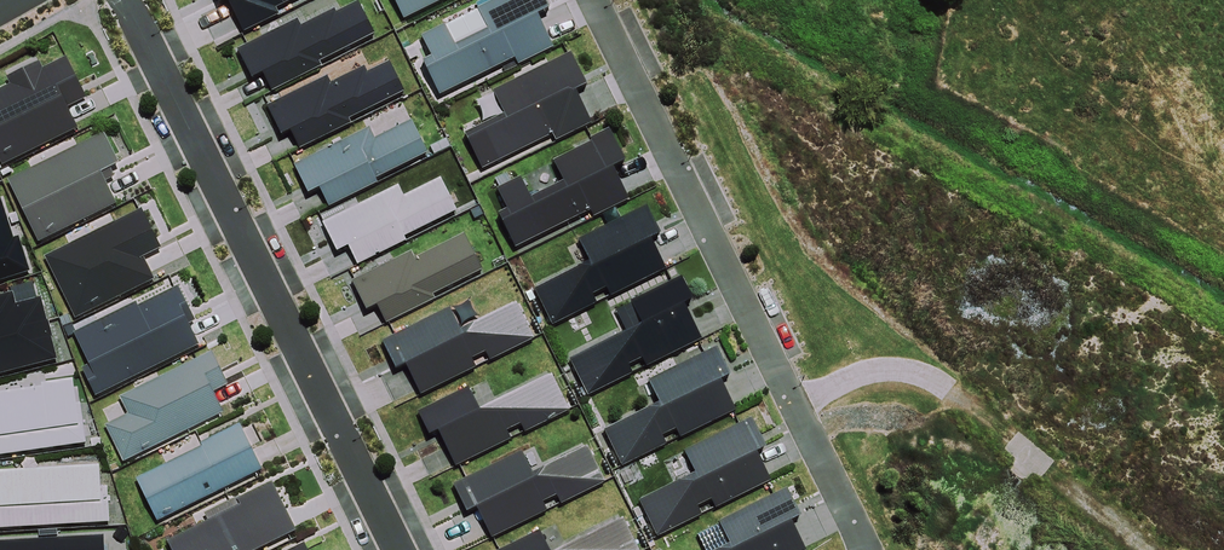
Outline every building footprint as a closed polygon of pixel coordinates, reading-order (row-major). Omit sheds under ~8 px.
[(369,123),(292,161),(307,190),(319,184),(328,202),(377,178),(375,174),(427,148),(411,116),(375,134),(369,123)] [(103,128),(6,177),(38,239),(117,200),(101,168),(118,159),(103,128)] [(398,181),(322,219),(336,248),(348,242),(357,261),(406,237),(404,232),(457,206),(440,173),(404,191),(398,181)] [(136,298),(73,330),(89,361),(81,365),(95,393),(197,341),(187,321),(194,317),(178,284),(139,303),(136,298)] [(12,289),(0,292),(0,371),(57,356),(40,294),(16,301),(12,289)] [(127,412),(105,422),(123,458),(223,409),(212,387),(227,380),(211,348),(118,393),(127,412)] [(0,389),(0,452),(87,440),(81,399),(76,399),(73,375),(40,379),(41,383),(0,389)] [(239,422),(134,475),(157,520),(262,467),(239,422)] [(521,448),(454,481),(467,507),(475,503),(491,535),(547,507),(543,499),(556,492),(561,501),(606,479),(588,443),(532,470),(521,448)] [(167,538),(173,549),(249,549),(297,527),(272,478),(237,495),(240,502),(167,538)] [(0,539),(0,549),(105,549),(104,532),(0,539)]
